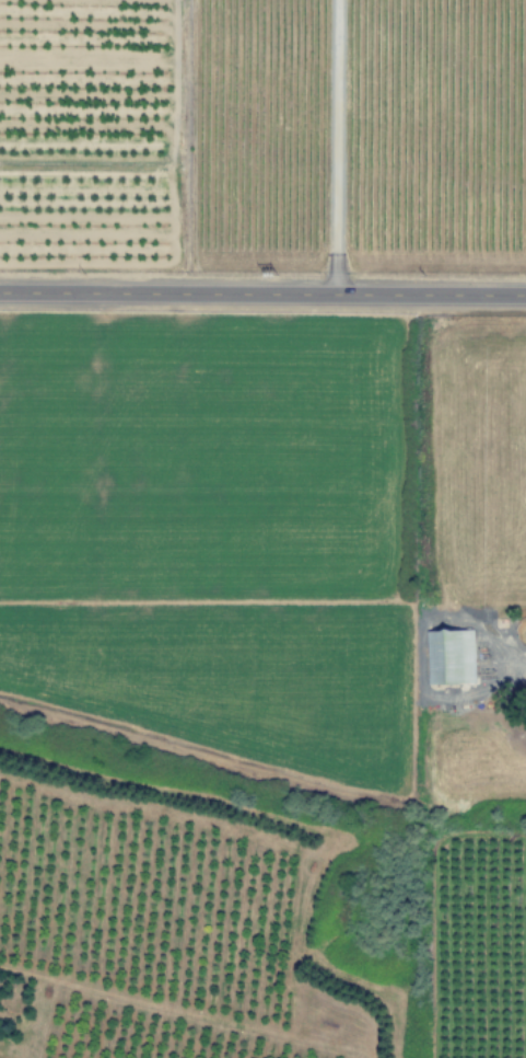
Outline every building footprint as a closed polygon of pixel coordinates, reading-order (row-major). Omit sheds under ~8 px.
[(476,684),(474,630),(427,632),(428,685),(476,684)]
